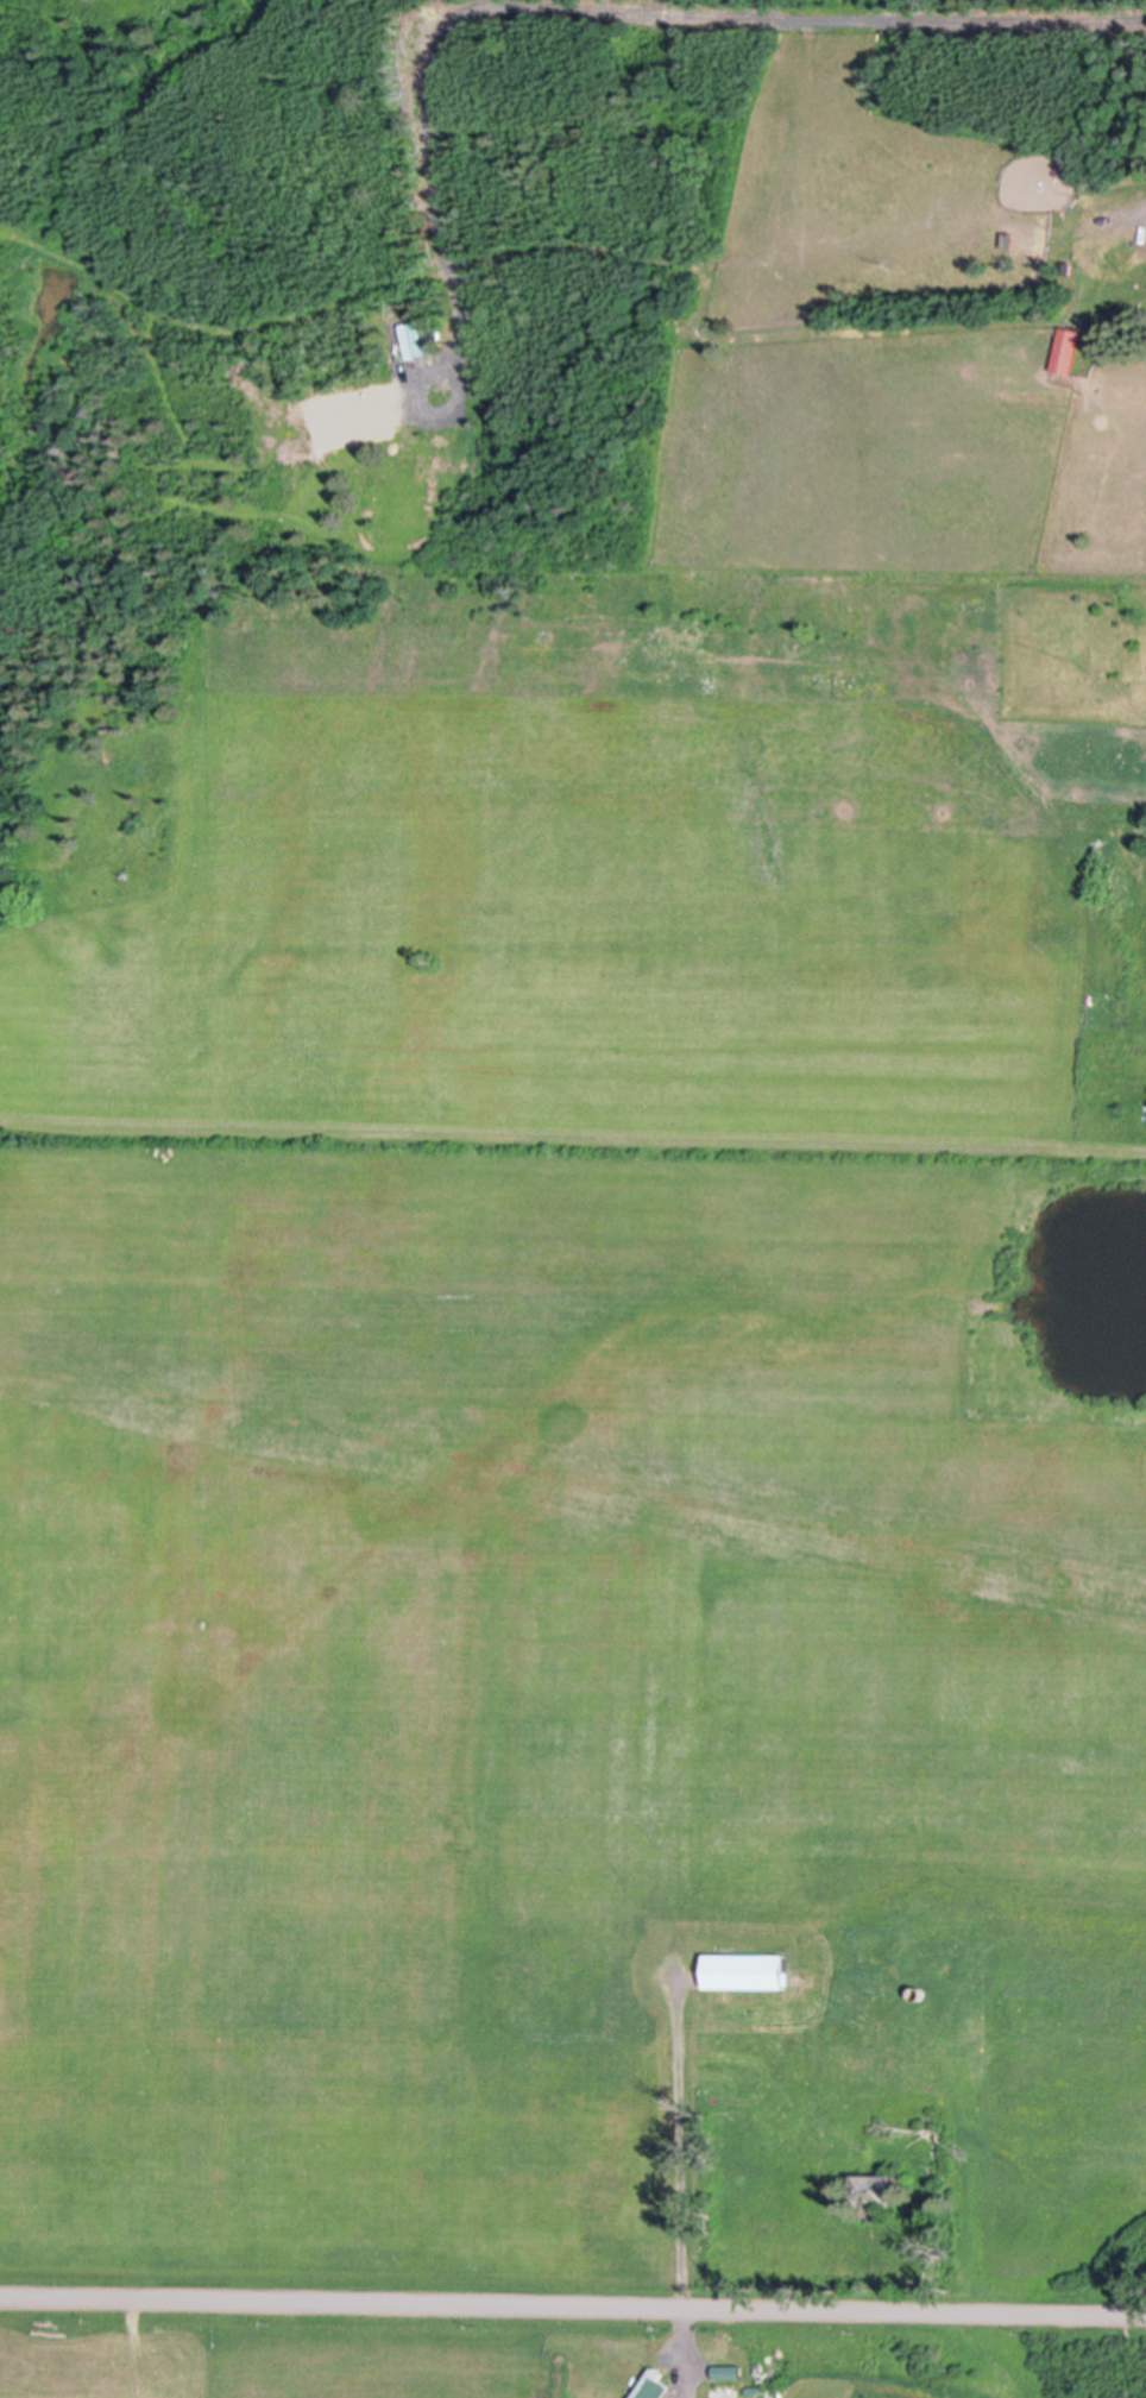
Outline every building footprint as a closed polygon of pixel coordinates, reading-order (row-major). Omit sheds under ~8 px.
[(1014,231),(1012,246),(1001,245),(1003,229),(1014,231)] [(1062,259),(1071,259),(1070,272),(1060,271),(1062,259)] [(1081,328),(1070,373),(1050,369),(1060,323),(1081,328)] [(787,1956),(786,1988),(706,1987),(706,1955),(787,1956)] [(895,2177),(895,2209),(883,2209),(883,2217),(867,2217),(867,2209),(855,2209),(855,2177),(895,2177)] [(667,2385),(658,2397),(656,2397),(648,2393),(645,2397),(630,2397),(651,2367),(662,2374),(659,2379),(667,2385)] [(738,2388),(738,2397),(707,2397),(707,2388),(717,2388),(717,2386),(728,2386),(728,2390),(738,2388)]
